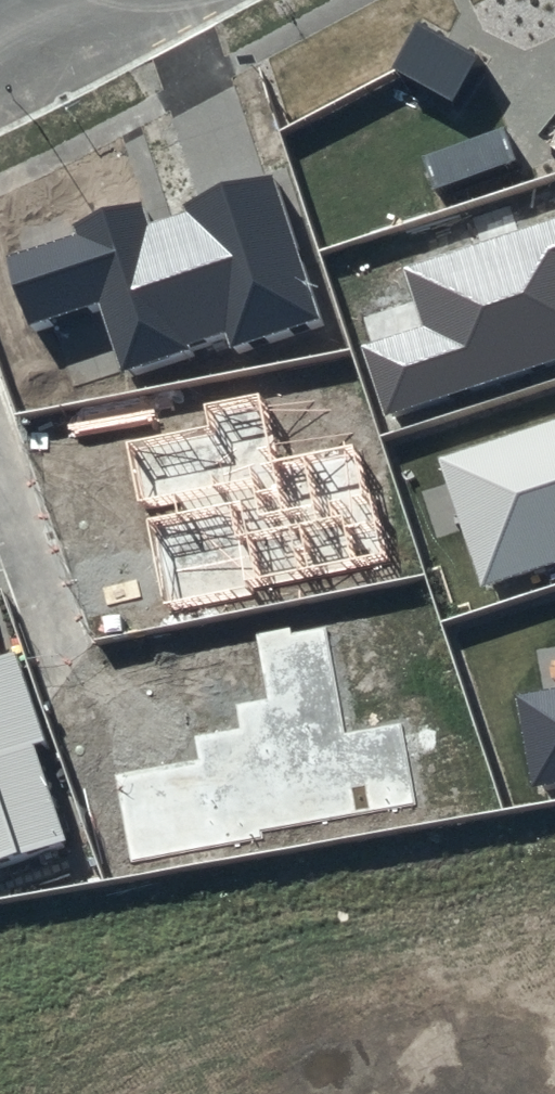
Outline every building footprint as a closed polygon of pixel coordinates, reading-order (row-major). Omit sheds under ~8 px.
[(418,24),(392,70),(453,102),(479,56),(418,24)] [(75,237),(13,260),(34,329),(104,307),(126,379),(237,343),(241,353),(325,328),(275,179),(145,223),(138,203),(71,225),(75,237)] [(404,269),(422,327),(361,347),(384,418),(554,362),(554,219),(404,269)] [(209,435),(136,449),(167,608),(387,565),(361,446),(274,462),(261,394),(205,406),(209,435)] [(439,459),(482,586),(554,562),(554,421),(439,459)] [(198,759),(115,774),(129,861),(416,809),(401,723),(345,733),(324,621),(255,635),(266,698),(235,703),(238,729),(194,737),(198,759)] [(63,843),(29,745),(45,740),(13,651),(0,655),(0,864),(63,843)] [(518,696),(534,786),(554,782),(554,689),(518,696)]
